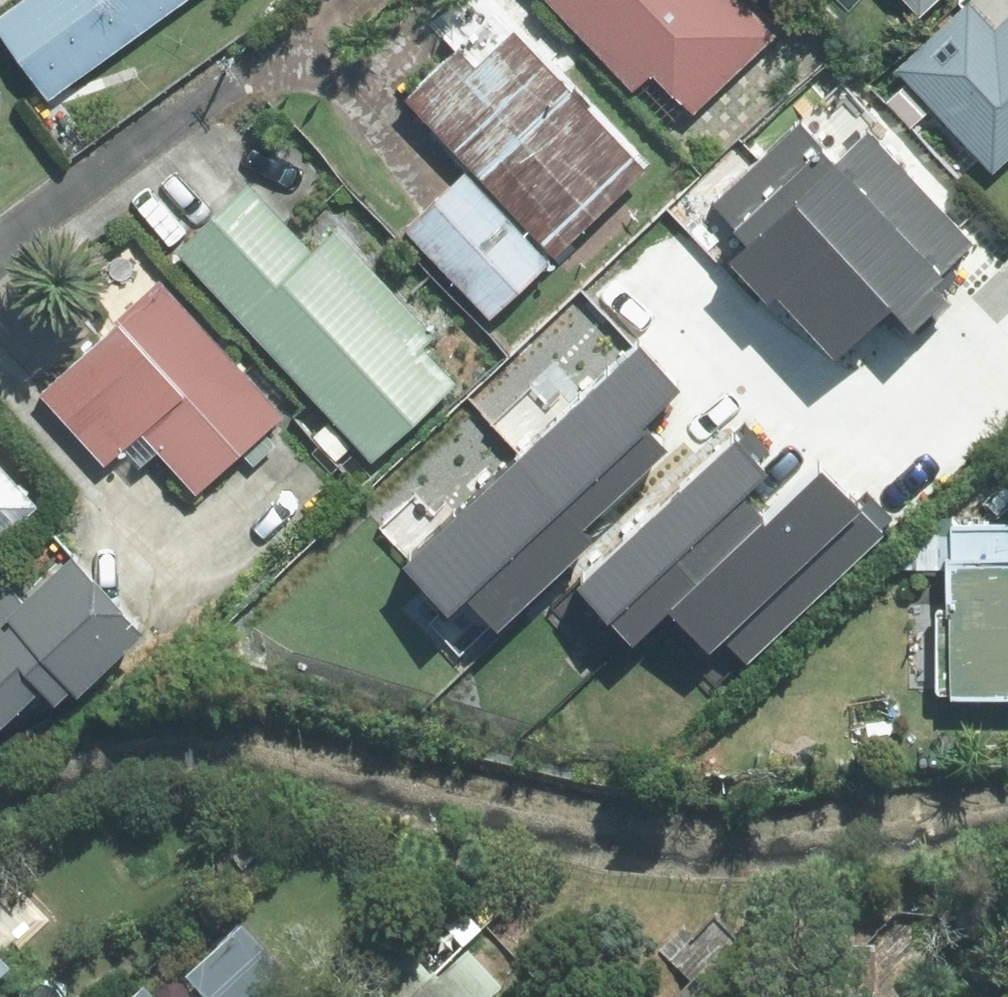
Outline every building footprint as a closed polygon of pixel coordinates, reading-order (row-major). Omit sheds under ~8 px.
[(0,16),(0,21),(53,94),(182,0),(22,0),(0,16)] [(456,53),(406,101),(555,255),(648,167),(488,0),(464,0),(433,29),(456,53)] [(632,88),(649,71),(694,116),(779,34),(746,0),(546,0),(632,88)] [(920,19),(939,0),(902,0),(920,19)] [(898,71),(995,172),(1007,159),(1007,21),(995,33),(968,5),(898,71)] [(894,309),(912,329),(942,301),(928,286),(974,244),(867,128),(836,157),(800,119),(756,160),(894,309)] [(756,160),(709,202),(748,245),(729,263),(768,305),(776,297),(836,362),(894,309),(756,160)] [(547,264),(462,175),(404,229),(489,319),(547,264)] [(437,337),(334,229),(312,249),(249,183),(175,252),(371,459),(450,385),(420,353),(437,337)] [(280,416),(160,283),(40,396),(106,467),(124,451),(139,467),(157,451),(195,493),(280,416)] [(638,347),(522,456),(588,525),(666,452),(642,427),(680,391),(638,347)] [(762,524),(740,501),(768,474),(735,440),(577,588),(632,646),(669,613),(762,524)] [(522,456),(402,566),(448,616),(466,600),(498,633),(599,540),(588,525),(522,456)] [(36,508),(0,469),(0,542),(36,508)] [(762,524),(669,613),(710,657),(723,644),(746,668),(885,535),(881,531),(893,520),(867,493),(854,505),(822,473),(765,527),(762,524)] [(951,700),(1007,700),(1007,526),(950,527),(950,532),(903,533),(903,571),(949,570),(949,613),(936,613),(937,696),(951,696),(951,700)] [(71,556),(22,606),(0,583),(0,727),(41,690),(56,706),(70,693),(77,700),(146,636),(71,556)] [(760,914),(737,937),(714,915),(699,930),(690,921),(661,951),(693,982),(679,996),(845,996),(760,914)] [(242,925),(186,975),(205,995),(203,996),(306,996),(242,925)] [(399,996),(490,996),(501,987),(469,953),(438,981),(428,971),(399,996)] [(9,969),(0,959),(0,977),(9,969)]
